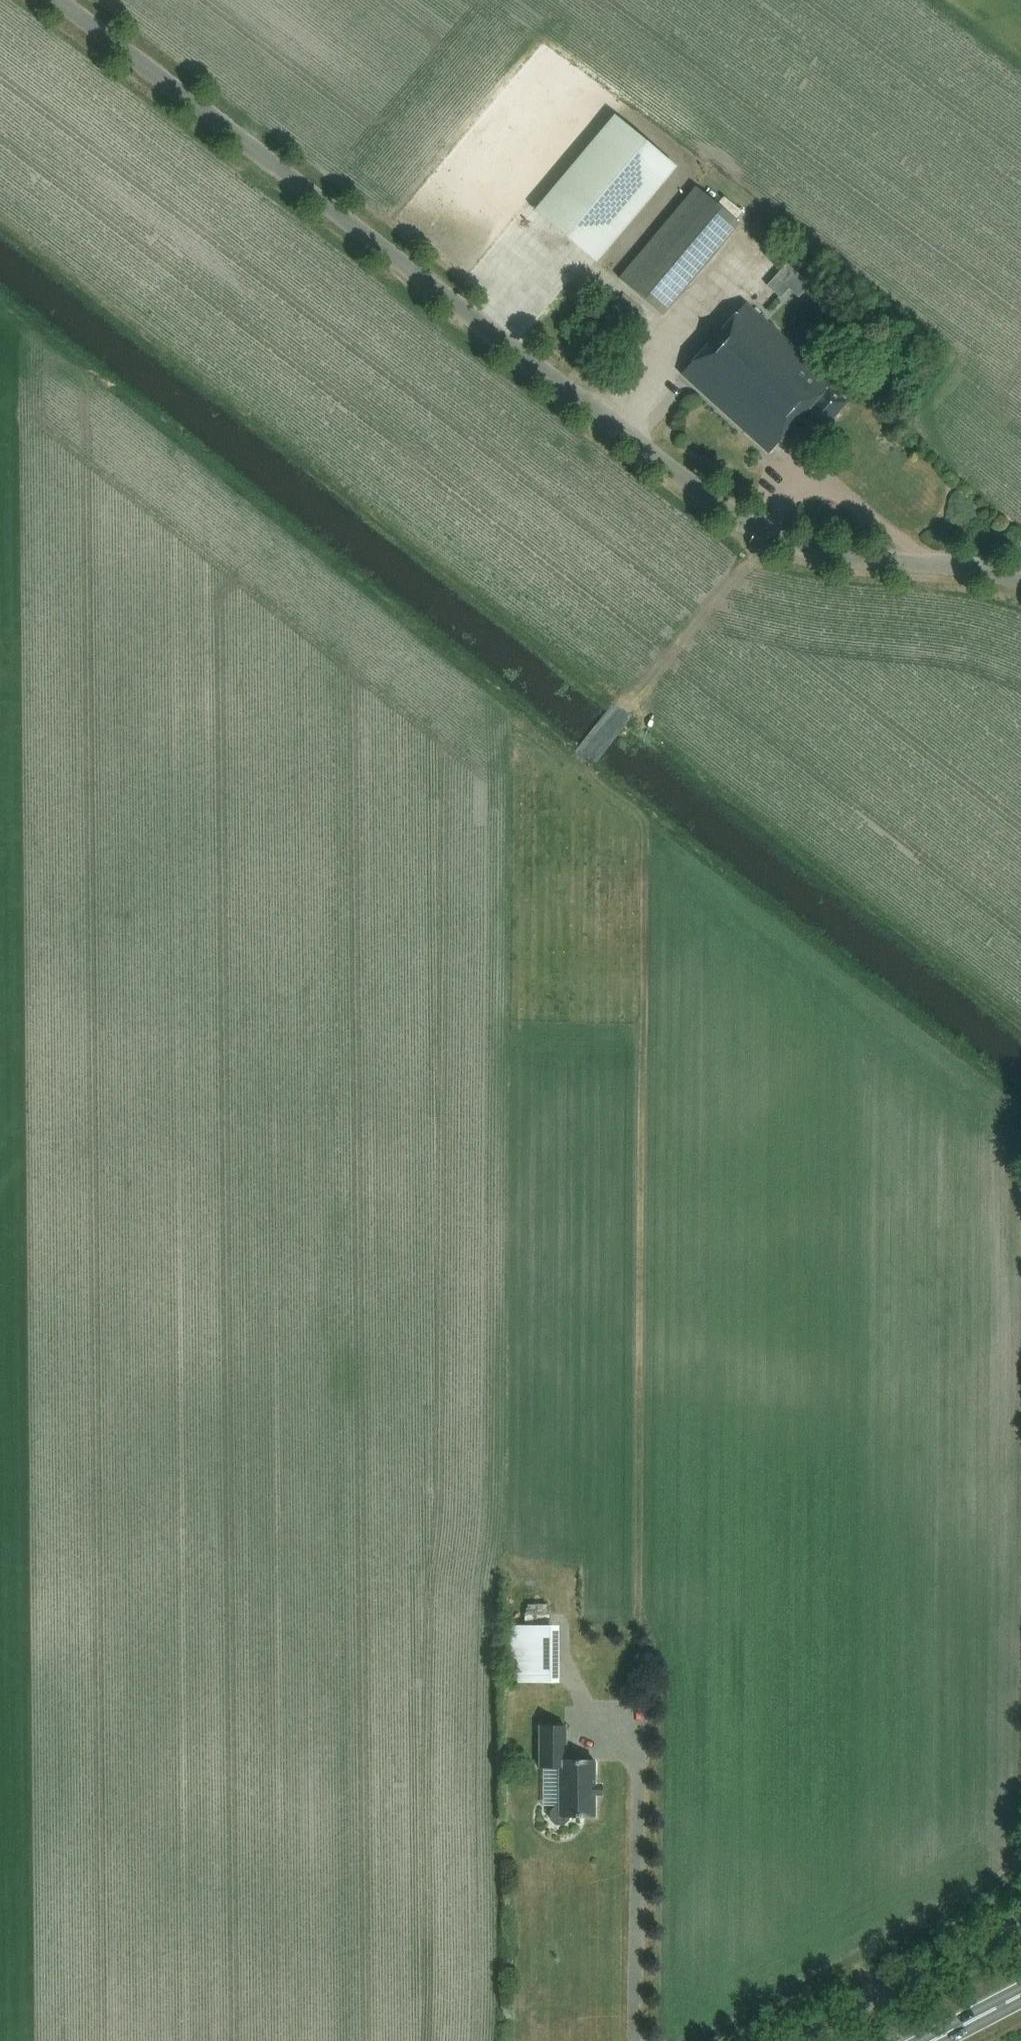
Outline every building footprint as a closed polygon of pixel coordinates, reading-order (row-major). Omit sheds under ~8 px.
[(598,264),(678,167),(615,114),(534,211),(598,264)] [(696,186),(620,279),(665,316),(742,224),(696,186)] [(796,270),(788,263),(768,285),(776,293),(780,297),(781,297),(801,275),(796,270)] [(749,301),(681,372),(767,455),(802,418),(820,436),(849,406),(832,389),(836,385),(749,301)] [(511,1683),(551,1683),(551,1625),(510,1626),(511,1683)] [(596,1816),(596,1761),(567,1761),(567,1727),(541,1727),(541,1767),(560,1767),(560,1806),(557,1807),(551,1812),(551,1819),(557,1825),(564,1825),(570,1820),(570,1816),(596,1816)]
